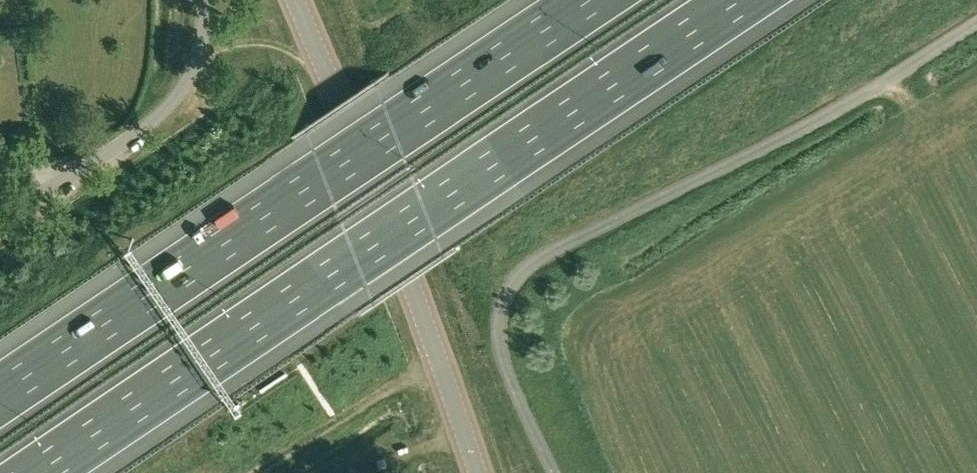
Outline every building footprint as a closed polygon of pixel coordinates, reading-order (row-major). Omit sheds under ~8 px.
[(199,247),(245,218),(235,203),(189,232),(199,247)] [(181,242),(191,255),(199,249),(190,236),(181,242)]
